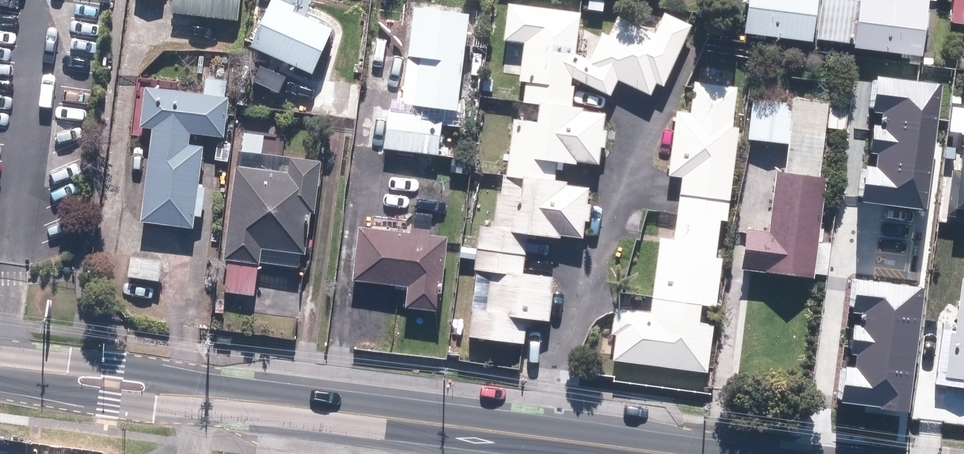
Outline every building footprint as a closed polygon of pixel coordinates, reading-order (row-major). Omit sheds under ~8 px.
[(169,17),(239,23),(241,0),(171,0),(169,17)] [(329,34),(287,15),(290,9),(270,0),(267,0),(244,49),(309,78),(329,34)] [(740,36),(809,46),(815,0),(745,0),(740,36)] [(918,61),(926,0),(865,0),(865,3),(842,0),(819,0),(814,43),(851,48),(851,52),(918,61)] [(947,26),(963,28),(958,66),(963,67),(963,0),(950,0),(947,26)] [(588,57),(573,50),(578,13),(504,4),(499,44),(520,46),(515,87),(520,87),(518,106),(533,108),(531,122),(510,120),(501,195),(494,194),(489,231),(474,229),(460,340),(522,348),(525,323),(544,326),(550,279),(519,275),(523,239),(556,243),(557,239),(580,241),(587,190),(564,188),(564,183),(555,182),(557,163),(596,168),(602,117),(582,115),(583,109),(566,107),(570,81),(607,100),(616,83),(647,99),(653,88),(659,91),(691,29),(661,13),(650,34),(615,17),(605,37),(600,34),(588,57)] [(465,16),(409,9),(397,108),(453,114),(465,16)] [(861,203),(927,211),(943,85),(878,77),(874,112),(884,113),(882,125),(875,125),(872,152),(879,153),(877,166),(866,165),(861,203)] [(730,130),(735,89),(690,83),(686,115),(672,113),(664,178),(678,180),(670,241),(656,239),(646,315),(611,311),(604,362),(705,376),(712,327),(694,324),(696,309),(714,311),(720,262),(712,260),(716,224),(725,225),(737,131),(730,130)] [(221,98),(139,92),(136,131),(144,131),(138,225),(191,229),(198,137),(218,138),(221,98)] [(816,179),(826,104),(789,100),(789,106),(748,100),(743,144),(783,149),(780,175),(772,174),(764,233),(741,230),(735,272),(810,282),(824,179),(816,179)] [(946,215),(963,217),(963,105),(960,104),(946,215)] [(443,114),(411,111),(385,109),(381,153),(439,158),(443,114)] [(284,174),(235,169),(225,262),(258,266),(259,254),(300,259),(305,215),(313,216),(319,167),(285,163),(284,174)] [(440,233),(354,229),(351,285),(403,288),(402,312),(430,313),(432,287),(437,287),(440,233)] [(163,260),(128,255),(124,279),(159,284),(163,260)] [(256,270),(224,267),(221,295),(254,298),(256,270)] [(843,406),(908,414),(924,287),(859,279),(855,314),(865,315),(863,328),(857,327),(853,355),(860,355),(858,369),(847,367),(843,406)] [(929,388),(963,392),(963,282),(956,281),(949,332),(937,330),(929,388)]
